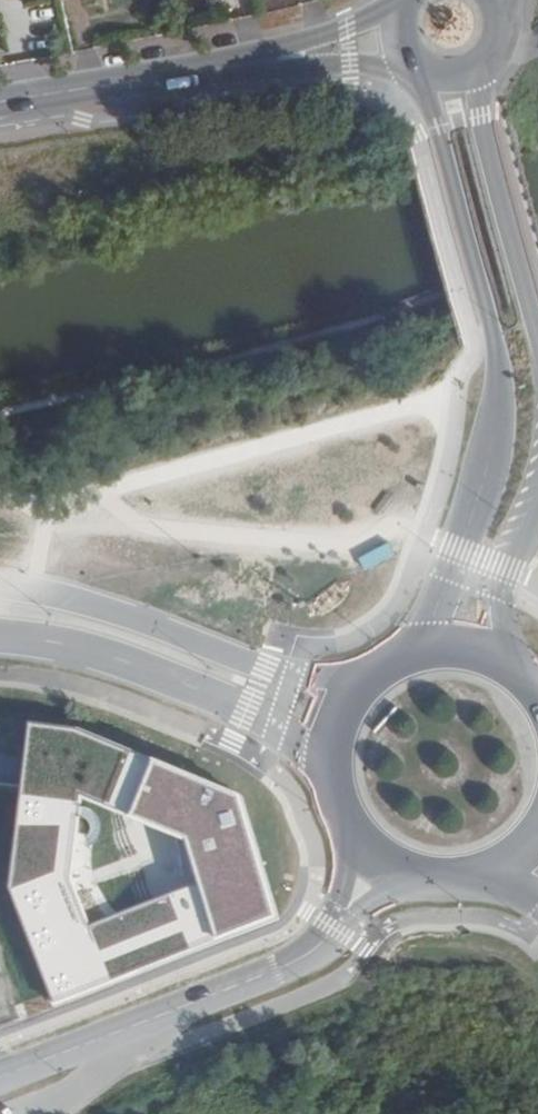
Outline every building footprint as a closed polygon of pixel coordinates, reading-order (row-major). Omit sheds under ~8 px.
[(277,10),(274,0),(259,0),(262,13),(277,10)] [(301,5),(299,0),(274,0),(277,10),(301,5)] [(55,1006),(280,918),(247,797),(77,732),(29,725),(11,886),(55,1006)]
